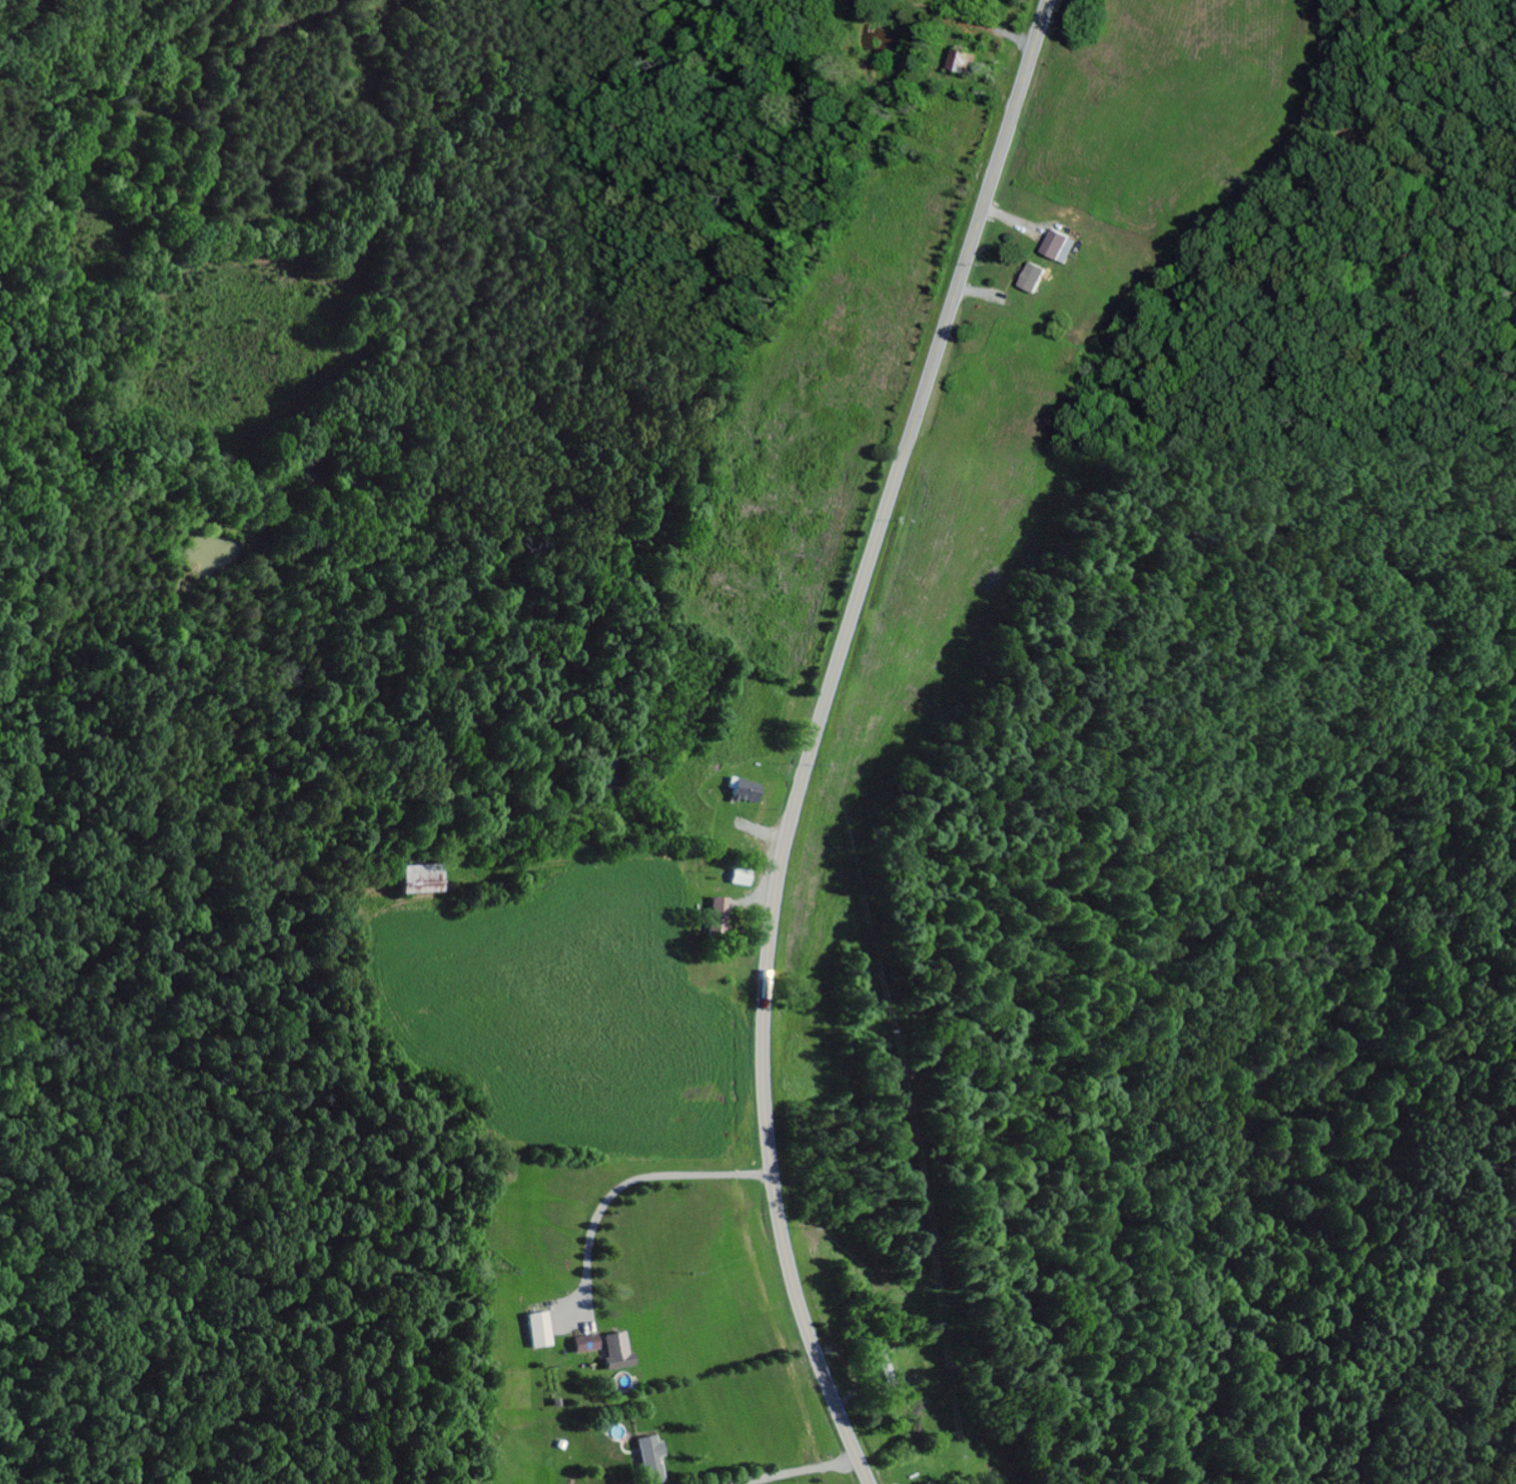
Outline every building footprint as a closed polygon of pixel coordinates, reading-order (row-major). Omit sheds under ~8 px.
[(972,75),(977,55),(957,50),(952,70),(972,75)] [(1070,264),(1079,240),(1055,231),(1046,255),(1070,264)] [(1040,295),(1050,271),(1034,264),(1023,288),(1040,295)] [(760,805),(765,786),(739,779),(734,798),(760,805)] [(406,895),(448,893),(447,864),(405,866),(406,895)] [(753,872),(736,870),(734,884),(752,886),(753,872)] [(723,930),(731,930),(732,898),(715,898),(714,923),(723,923),(723,930)] [(528,1348),(549,1346),(546,1312),(525,1314),(528,1348)] [(605,1358),(600,1359),(603,1372),(630,1365),(621,1331),(600,1336),(605,1358)] [(573,1354),(597,1349),(594,1334),(570,1338),(573,1354)] [(645,1483),(650,1483),(663,1481),(657,1457),(660,1457),(654,1434),(634,1439),(645,1483)]
